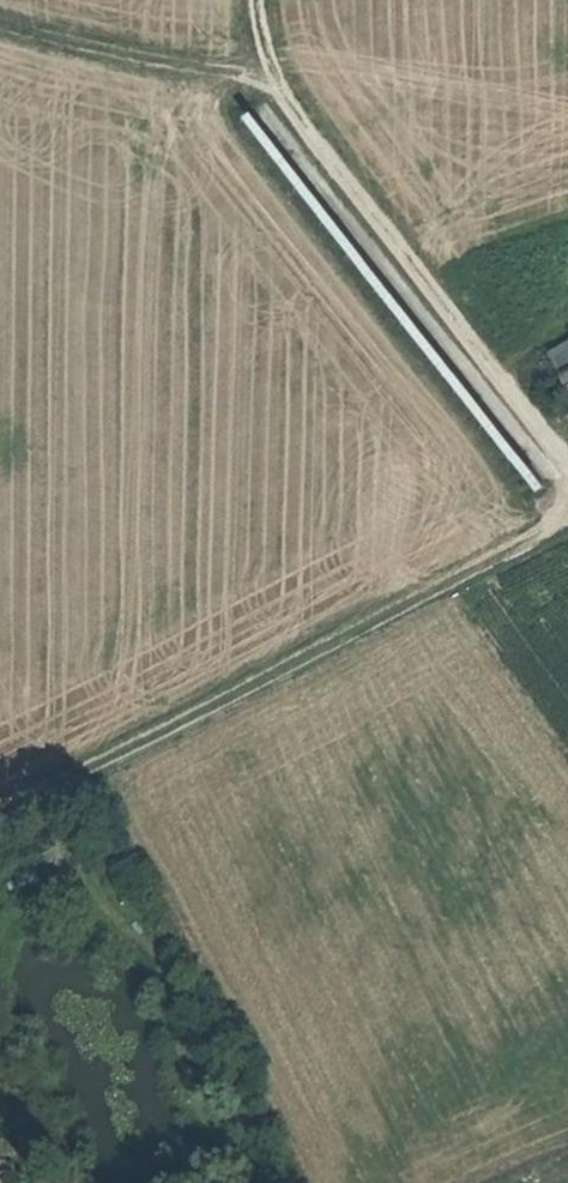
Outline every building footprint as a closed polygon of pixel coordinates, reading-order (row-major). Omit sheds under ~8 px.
[(555,354),(567,377),(567,346),(555,354)]
